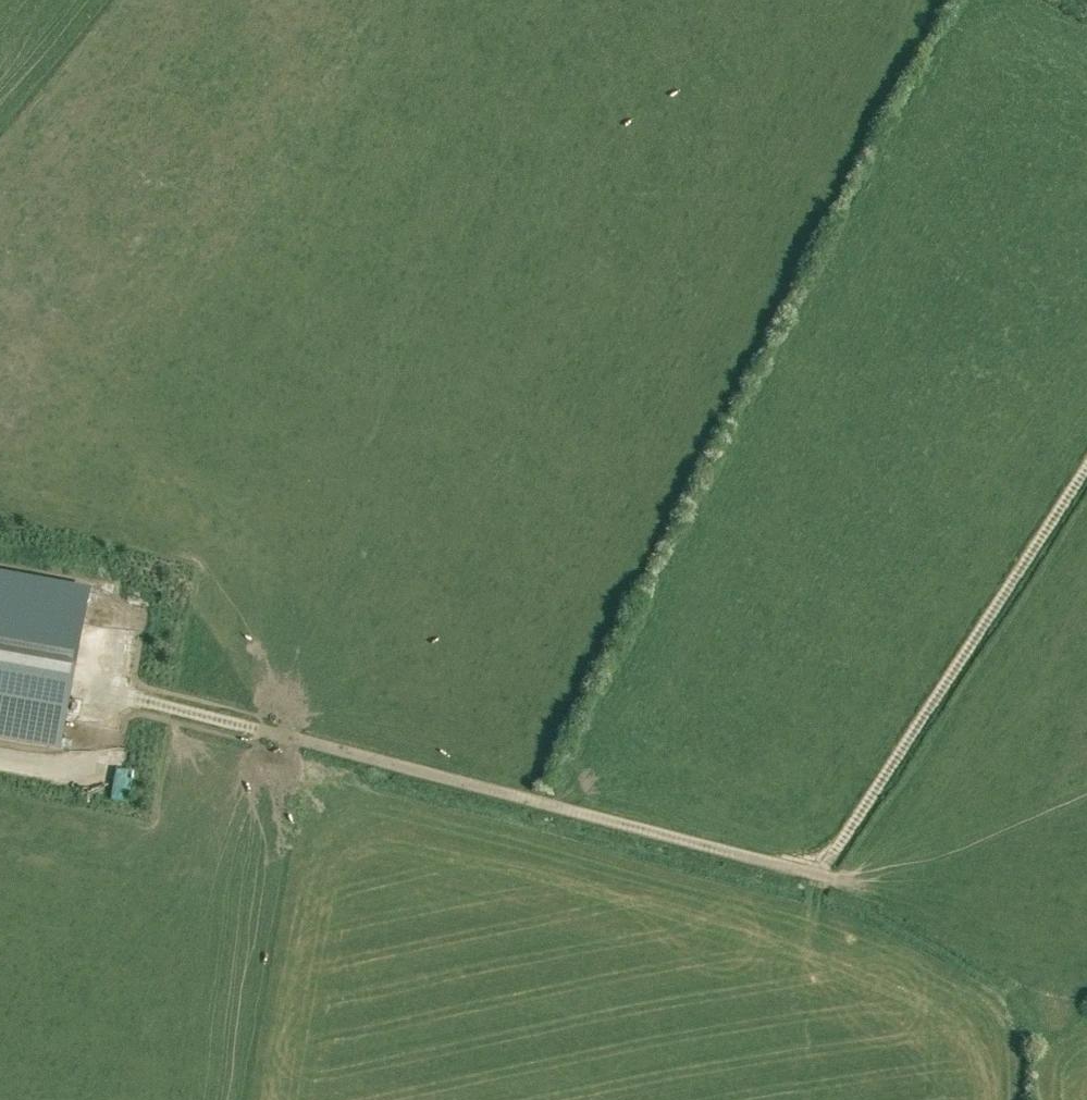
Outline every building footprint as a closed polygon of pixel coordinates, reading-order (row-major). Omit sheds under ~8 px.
[(60,745),(88,592),(0,576),(0,734),(60,745)]
